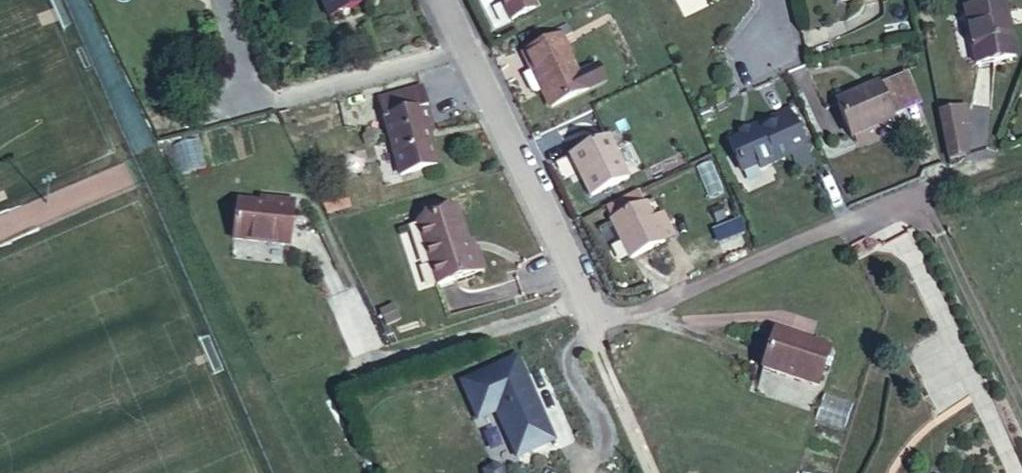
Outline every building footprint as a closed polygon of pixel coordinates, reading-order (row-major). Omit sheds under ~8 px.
[(366,0),(321,0),(329,18),(367,1),(366,0)] [(510,23),(534,10),(530,0),(499,0),(510,23)] [(1015,58),(1004,1),(965,9),(976,66),(1015,58)] [(605,81),(598,65),(578,75),(560,36),(526,54),(534,70),(523,75),(532,93),(537,94),(544,91),(552,108),(605,81)] [(907,81),(881,91),(892,119),(918,108),(907,81)] [(892,119),(881,91),(878,84),(837,102),(852,137),(856,135),(891,119),(892,119)] [(432,126),(422,88),(379,100),(400,177),(438,166),(427,128),(432,126)] [(957,110),(940,113),(949,160),(967,156),(957,110)] [(791,155),(806,149),(788,111),(755,125),(757,130),(741,137),(728,142),(741,171),(757,164),(759,169),(791,155)] [(897,133),(891,119),(856,135),(862,148),(897,133)] [(741,137),(757,130),(755,125),(739,131),(741,137)] [(629,180),(608,136),(569,156),(590,199),(629,180)] [(182,176),(205,171),(199,142),(176,147),(182,176)] [(811,162),(806,149),(791,155),(797,169),(811,162)] [(289,245),(294,202),(269,200),(268,205),(261,204),(239,202),(234,240),(289,245)] [(675,239),(664,216),(654,221),(646,204),(610,222),(629,261),(675,239)] [(467,242),(456,209),(417,222),(437,284),(483,268),(476,248),(474,248),(469,250),(467,242)] [(817,386),(829,350),(774,333),(763,368),(817,386)] [(523,358),(460,380),(491,470),(555,448),(523,358)]
